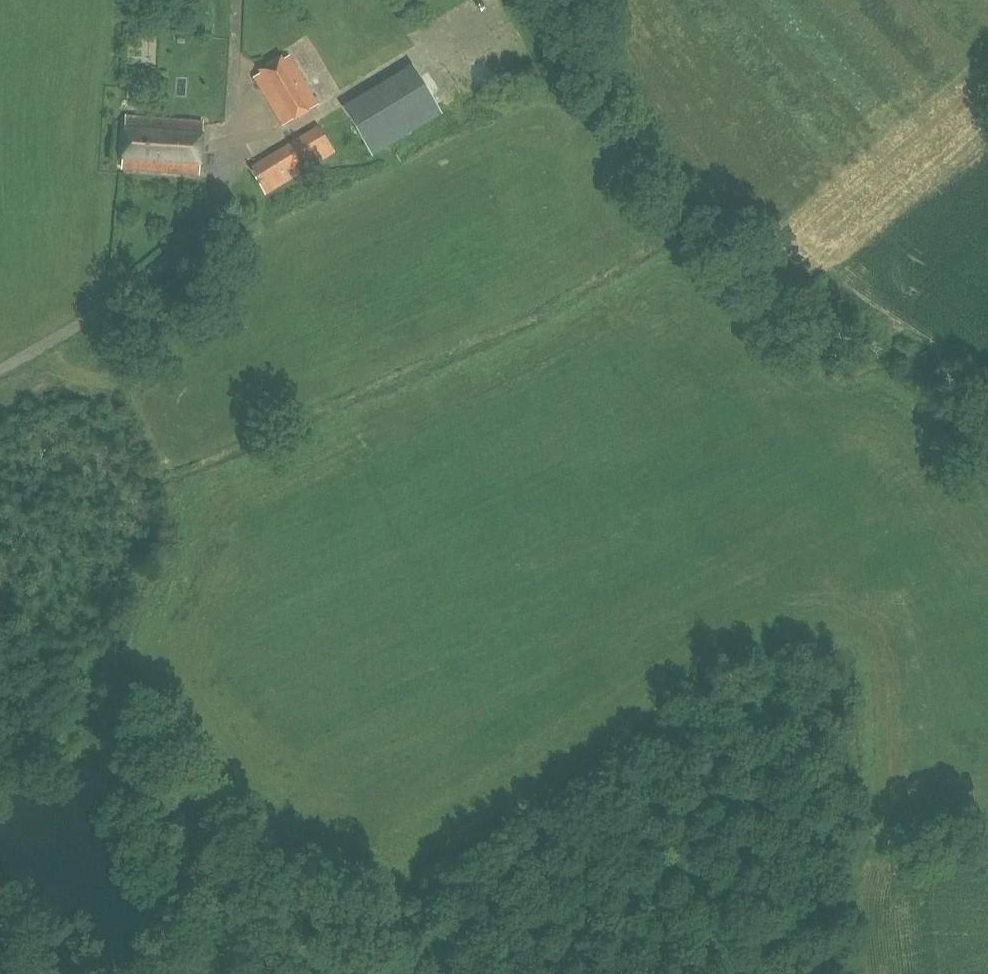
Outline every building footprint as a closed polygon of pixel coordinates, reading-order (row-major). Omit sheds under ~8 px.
[(255,76),(283,124),(318,104),(289,56),(255,76)] [(413,59),(342,100),(373,154),(444,114),(413,59)] [(203,121),(126,116),(123,167),(200,173),(203,121)] [(335,151),(320,128),(252,170),(267,194),(335,151)]
